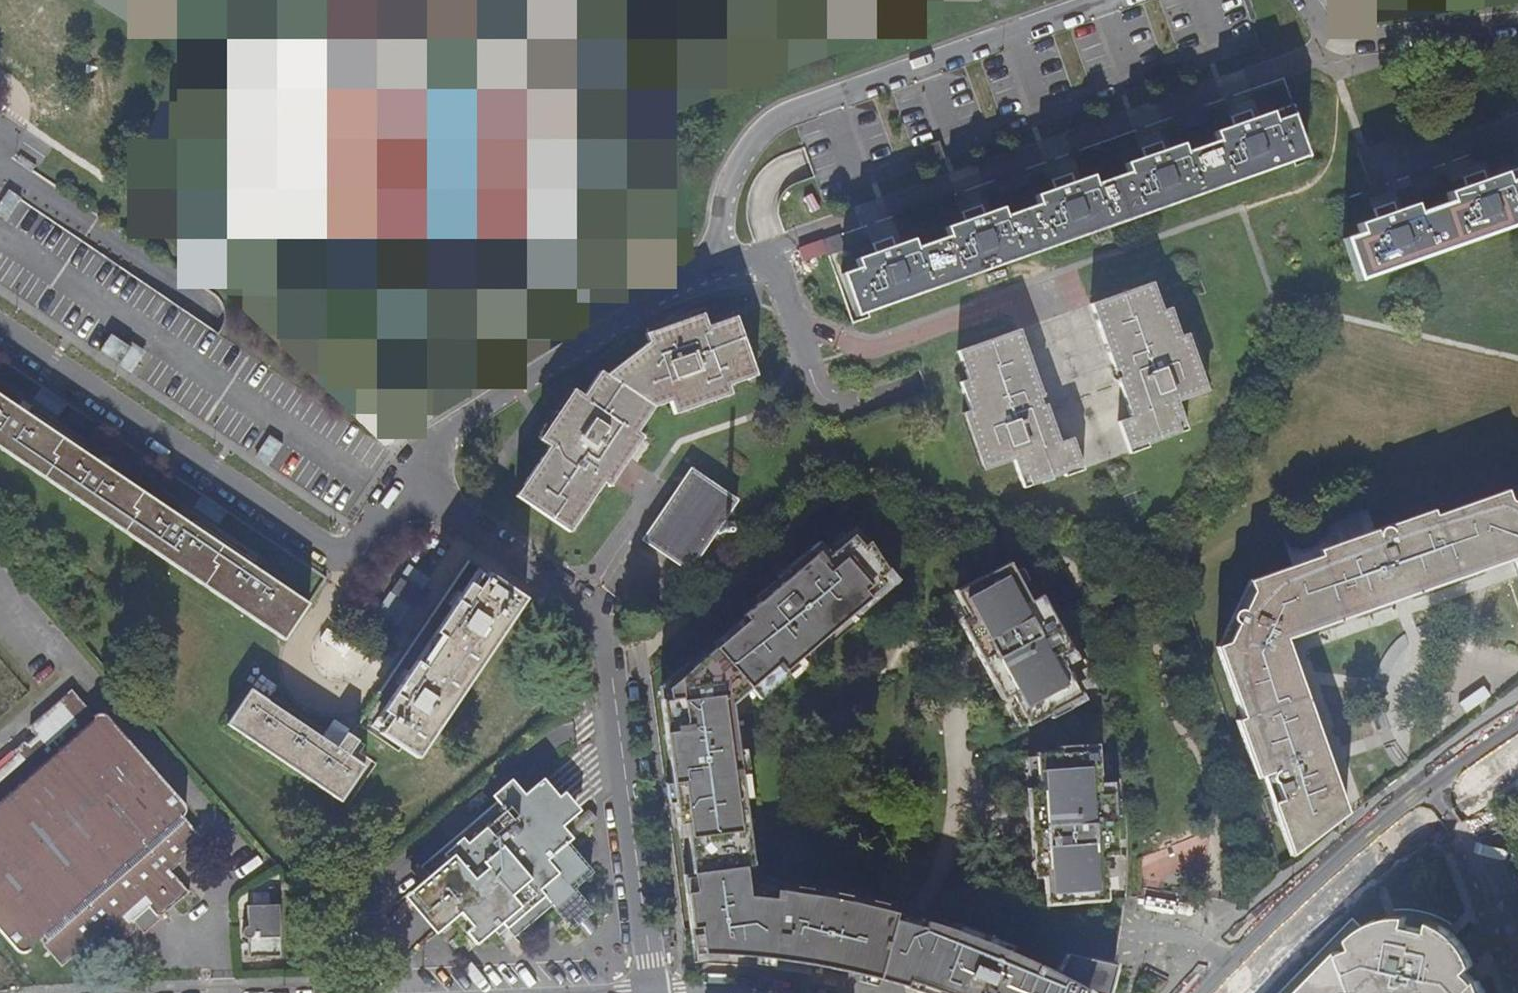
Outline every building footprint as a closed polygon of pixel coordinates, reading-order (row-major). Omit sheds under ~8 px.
[(350,27),(382,32),(381,37),(413,42),(419,0),(416,0),(322,0),(318,28),(349,32),(350,27)] [(317,227),(341,49),(255,37),(231,216),(317,227)] [(842,274),(857,314),(1305,154),(1291,114),(842,274)] [(1431,206),(1446,247),(1517,221),(1517,175),(1431,206)] [(1431,206),(1343,238),(1358,278),(1446,247),(1431,206)] [(1092,305),(1114,369),(1118,381),(1131,417),(1117,422),(1128,454),(1147,447),(1145,443),(1187,429),(1178,402),(1207,391),(1188,334),(1180,337),(1170,308),(1162,311),(1153,283),(1092,305)] [(550,446),(516,495),(570,530),(604,481),(611,486),(644,437),(638,432),(654,407),(669,402),(674,414),(731,394),(728,385),(756,375),(737,317),(709,326),(704,313),(645,334),(648,342),(608,375),(601,371),(585,396),(574,389),(540,439),(550,446)] [(1046,405),(1042,394),(1020,330),(959,352),(969,380),(961,383),(970,411),(962,414),(982,469),(1012,458),(1022,487),(1062,473),(1063,477),(1083,470),(1072,438),(1059,442),(1046,405)] [(285,638),(309,603),(0,394),(0,445),(285,638)] [(644,539),(689,569),(736,497),(691,467),(644,539)] [(1517,582),(1517,507),(1506,501),(1502,491),(1431,516),(1429,511),(1386,526),(1388,531),(1385,528),(1382,528),(1380,528),(1377,530),(1375,533),(1375,535),(1373,530),(1316,550),(1318,556),(1247,581),(1251,591),(1242,610),(1238,609),(1235,610),(1233,611),(1231,614),(1230,617),(1230,620),(1232,623),(1235,626),(1226,643),(1217,646),(1242,717),(1236,720),(1256,776),(1271,771),(1270,776),(1271,778),(1272,781),(1274,783),(1280,799),(1271,802),(1290,854),(1345,811),(1284,638),(1510,559),(1517,582)] [(1352,535),(1376,526),(1369,508),(1346,516),(1352,535)] [(854,536),(825,560),(818,552),(797,571),(792,565),(777,578),(782,583),(743,616),(748,622),(668,690),(669,700),(661,701),(672,784),(665,785),(668,804),(674,804),(677,826),(685,825),(694,892),(686,893),(690,929),(698,928),(701,953),(717,954),(733,955),(751,956),(768,958),(786,960),(798,962),(805,963),(823,966),(839,969),(856,973),(872,977),(886,980),(892,982),(897,984),(909,987),(911,981),(923,985),(921,991),(927,992),(1109,992),(1115,973),(1117,966),(1069,955),(1059,974),(1048,969),(1025,958),(978,938),(954,930),(929,922),(927,928),(916,924),(913,924),(902,921),(888,917),(887,916),(888,910),(875,907),(850,901),(824,897),(799,892),(773,889),(772,897),(747,895),(739,833),(746,832),(732,720),(726,721),(724,704),(733,697),(736,701),(777,666),(783,673),(867,602),(866,601),(884,585),(879,579),(888,572),(870,542),(864,548),(854,536)] [(1015,563),(962,591),(989,641),(981,646),(989,661),(1000,682),(1008,678),(1033,725),(1055,714),(1056,717),(1073,709),(1070,703),(1085,695),(1065,657),(1076,651),(1053,608),(1042,614),(1015,563)] [(382,731),(419,756),(525,598),(488,574),(382,731)] [(391,591),(411,605),(420,591),(400,577),(391,591)] [(63,967),(87,946),(86,943),(88,940),(91,942),(105,930),(119,945),(137,930),(137,927),(134,920),(149,907),(158,916),(162,916),(189,891),(172,871),(185,859),(184,856),(187,854),(189,856),(206,841),(184,816),(186,811),(185,804),(106,715),(102,713),(94,715),(72,689),(30,726),(36,736),(28,742),(24,743),(13,752),(14,757),(0,769),(0,931),(20,954),(24,955),(28,954),(31,951),(28,948),(42,936),(48,941),(45,945),(45,948),(63,967)] [(339,746),(253,689),(230,724),(343,800),(366,766),(351,755),(360,740),(348,733),(339,746)] [(1065,750),(1040,752),(1043,805),(1034,806),(1032,827),(1036,847),(1045,846),(1049,903),(1108,900),(1105,843),(1118,842),(1115,793),(1103,794),(1100,751),(1083,752),(1083,745),(1065,746),(1065,750)] [(427,892),(452,920),(461,913),(472,926),(466,931),(476,944),(502,922),(515,937),(552,905),(565,921),(586,904),(572,887),(591,871),(566,843),(572,837),(563,825),(575,814),(543,777),(524,793),(516,784),(421,865),(428,875),(436,884),(427,892)] [(442,929),(452,920),(427,892),(436,884),(428,875),(410,891),(442,929)] [(390,910),(398,919),(414,905),(407,896),(390,910)] [(586,904),(565,921),(571,927),(590,909),(586,904)] [(280,905),(248,905),(248,924),(245,926),(242,928),(242,932),(243,937),(248,939),(248,957),(281,956),(280,905)] [(1353,938),(1356,947),(1365,939),(1373,934),(1381,930),(1388,928),(1398,926),(1407,926),(1409,917),(1399,917),(1389,919),(1378,922),(1369,926),(1361,932),(1353,938)] [(1463,961),(1468,971),(1475,966),(1469,952),(1458,938),(1450,931),(1440,925),(1432,922),(1430,930),(1437,934),(1445,939),(1454,947),(1459,954),(1463,961)] [(1356,947),(1343,953),(1342,952),(1342,951),(1341,950),(1299,992),(1392,992),(1394,992),(1397,992),(1486,992),(1481,981),(1478,982),(1468,971),(1463,961),(1459,954),(1454,947),(1445,939),(1437,934),(1430,930),(1407,926),(1398,926),(1388,928),(1381,930),(1373,934),(1365,939),(1356,947)]
